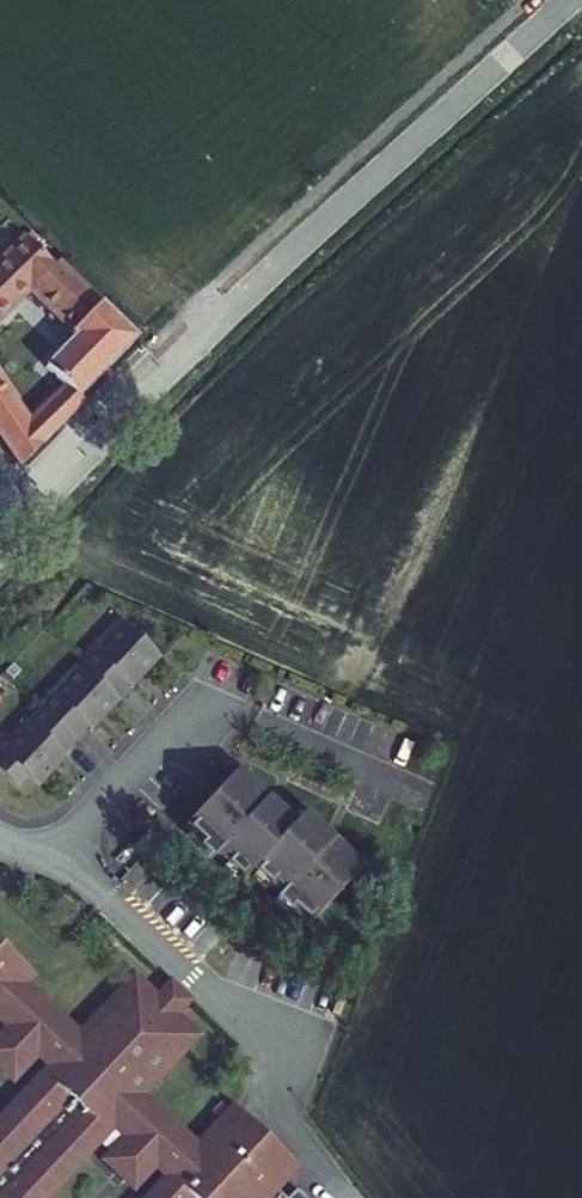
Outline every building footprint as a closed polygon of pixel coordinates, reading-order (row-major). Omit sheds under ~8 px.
[(30,290),(77,337),(45,368),(67,387),(79,397),(136,339),(58,263),(55,266),(26,237),(0,262),(0,320),(30,290)] [(21,466),(66,420),(48,405),(30,423),(0,380),(0,435),(21,466)] [(67,387),(48,405),(66,420),(84,402),(79,397),(67,387)] [(160,658),(127,627),(113,641),(107,636),(81,664),(87,669),(116,697),(139,673),(143,676),(160,658)] [(87,669),(73,684),(67,678),(40,708),(75,741),(98,716),(102,720),(120,701),(116,697),(87,669)] [(40,708),(0,751),(0,774),(17,789),(28,778),(38,787),(55,770),(51,767),(75,741),(40,708)] [(310,924),(364,866),(305,812),(296,822),(238,769),(185,827),(203,844),(199,848),(211,860),(215,856),(243,881),(253,871),(279,896),(275,900),(288,912),(292,908),(310,924)] [(158,839),(149,831),(134,848),(144,856),(158,839)] [(275,1188),(297,1165),(236,1107),(197,1148),(141,1095),(195,1037),(176,1018),(154,997),(134,979),(79,1037),(22,984),(33,973),(0,942),(0,1016),(7,1022),(0,1029),(0,1065),(16,1080),(40,1053),(52,1064),(20,1099),(6,1108),(4,1115),(0,1118),(0,1197),(42,1197),(46,1190),(54,1189),(64,1172),(72,1170),(79,1155),(112,1120),(123,1131),(102,1154),(135,1186),(157,1162),(169,1173),(152,1193),(144,1197),(286,1197),(275,1188)] [(296,1189),(288,1197),(305,1197),(296,1189)]
